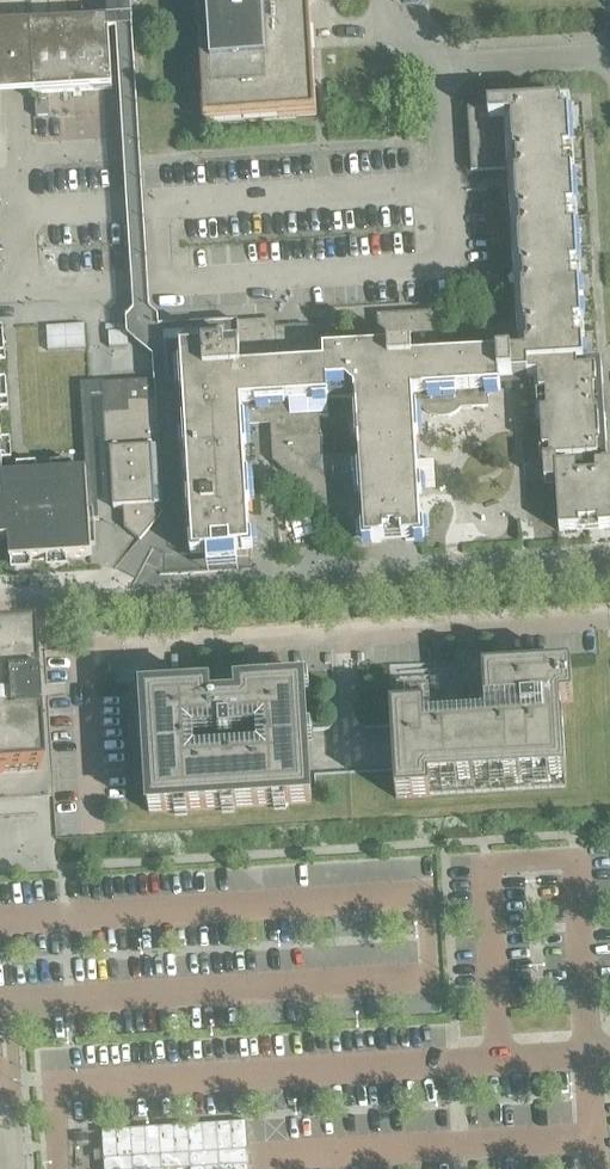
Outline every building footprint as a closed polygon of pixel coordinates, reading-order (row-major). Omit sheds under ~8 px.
[(205,123),(315,116),(310,33),(308,0),(198,0),(205,123)] [(11,95),(112,89),(107,18),(105,18),(105,21),(28,25),(7,27),(0,27),(0,96),(11,95)] [(101,383),(102,396),(103,414),(105,443),(109,442),(113,509),(122,508),(124,527),(138,540),(139,541),(144,545),(151,548),(152,545),(154,546),(153,548),(163,553),(165,553),(165,554),(165,555),(212,552),(214,552),(242,550),(246,550),(247,550),(250,550),(248,521),(248,513),(242,421),(251,420),(270,419),(271,440),(272,451),(352,525),(360,532),(361,540),(369,540),(371,542),(371,543),(381,542),(405,541),(405,538),(414,538),(414,540),(421,540),(421,526),(419,497),(417,472),(416,447),(415,439),(415,438),(413,395),(414,395),(418,395),(418,400),(422,408),(425,412),(429,415),(434,416),(434,417),(438,417),(443,418),(448,417),(452,415),(456,412),(460,409),(466,408),(487,407),(486,398),(486,391),(500,390),(499,379),(538,376),(539,394),(545,393),(546,403),(547,413),(540,413),(541,432),(542,451),(549,451),(549,459),(543,459),(544,483),(556,483),(557,496),(558,516),(559,532),(579,530),(579,524),(589,523),(598,523),(598,529),(609,528),(609,464),(607,464),(605,440),(606,440),(605,428),(605,420),(605,416),(604,417),(602,383),(603,383),(602,372),(602,370),(601,370),(600,360),(597,360),(594,360),(583,361),(582,343),(575,343),(574,333),(573,324),(580,324),(579,304),(578,285),(571,286),(571,276),(570,267),(577,266),(576,247),(575,228),(568,229),(567,219),(567,209),(574,209),(572,190),(571,171),(564,171),(564,162),(563,152),(570,152),(569,133),(568,114),(561,114),(561,103),(512,106),(503,107),(489,108),(467,109),(471,172),(488,171),(507,170),(508,182),(507,182),(508,194),(509,206),(511,239),(511,240),(511,251),(512,263),(513,263),(515,297),(514,297),(515,308),(516,320),(519,355),(440,359),(438,313),(407,314),(401,315),(377,316),(379,351),(325,354),(324,343),(309,344),(308,326),(238,330),(237,323),(150,328),(154,381),(103,384),(103,383),(101,383)] [(8,540),(9,561),(91,556),(86,472),(2,477),(0,438),(0,540),(8,540)] [(29,629),(0,631),(0,773),(38,771),(31,665),(29,629)] [(390,710),(395,799),(429,796),(429,795),(565,787),(560,703),(572,702),(570,668),(482,673),(484,707),(509,706),(510,715),(543,713),(544,722),(425,729),(424,708),(390,710)] [(142,702),(149,813),(311,804),(304,692),(296,692),(296,684),(236,688),(237,701),(210,702),(209,690),(149,693),(150,701),(142,702)]
